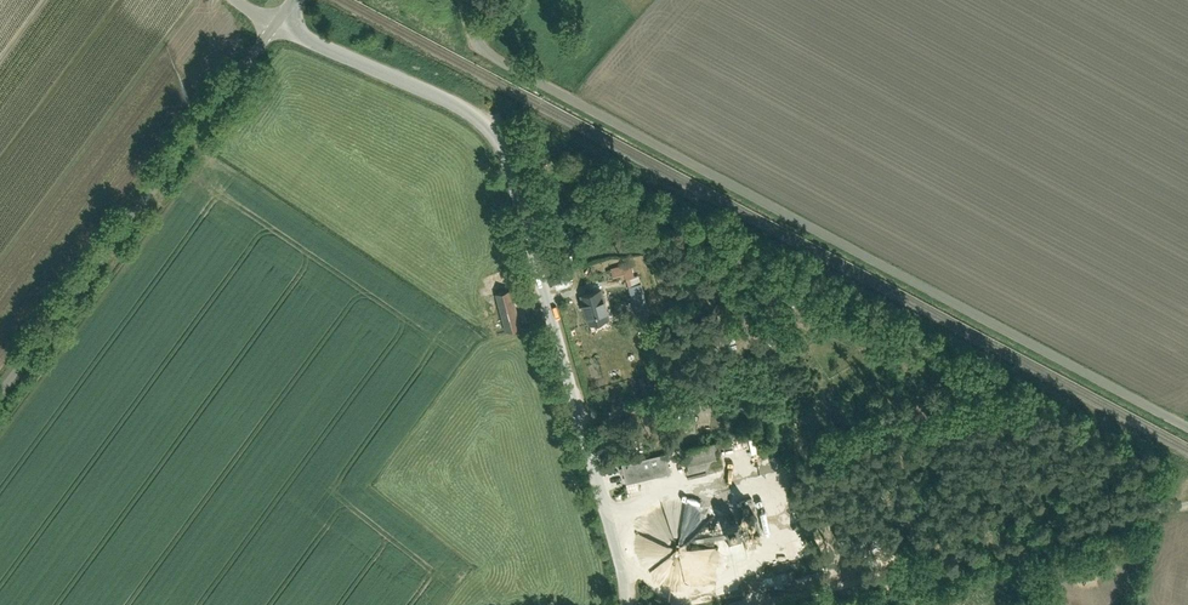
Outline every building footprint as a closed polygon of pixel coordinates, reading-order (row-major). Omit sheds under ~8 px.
[(632,264),(613,269),(616,277),(627,274),(629,280),(636,278),(632,264)] [(570,270),(556,274),(559,287),(573,284),(570,270)] [(650,309),(641,278),(629,282),(638,313),(650,309)] [(605,288),(584,293),(591,322),(612,317),(605,288)] [(515,290),(499,293),(508,329),(524,325),(515,290)] [(596,358),(588,360),(593,380),(601,378),(596,358)] [(636,393),(635,381),(627,382),(629,394),(636,393)] [(681,409),(681,419),(695,419),(696,410),(681,409)] [(732,441),(717,444),(719,454),(735,451),(732,441)] [(717,444),(685,452),(691,474),(722,466),(719,454),(717,444)] [(668,455),(624,465),(629,484),(673,474),(668,455)] [(730,517),(712,519),(714,535),(737,532),(737,534),(756,532),(752,499),(740,501),(741,512),(748,511),(749,520),(731,522),(730,517)] [(752,532),(735,536),(741,556),(757,552),(752,532)] [(789,561),(769,565),(770,575),(791,571),(789,561)]
